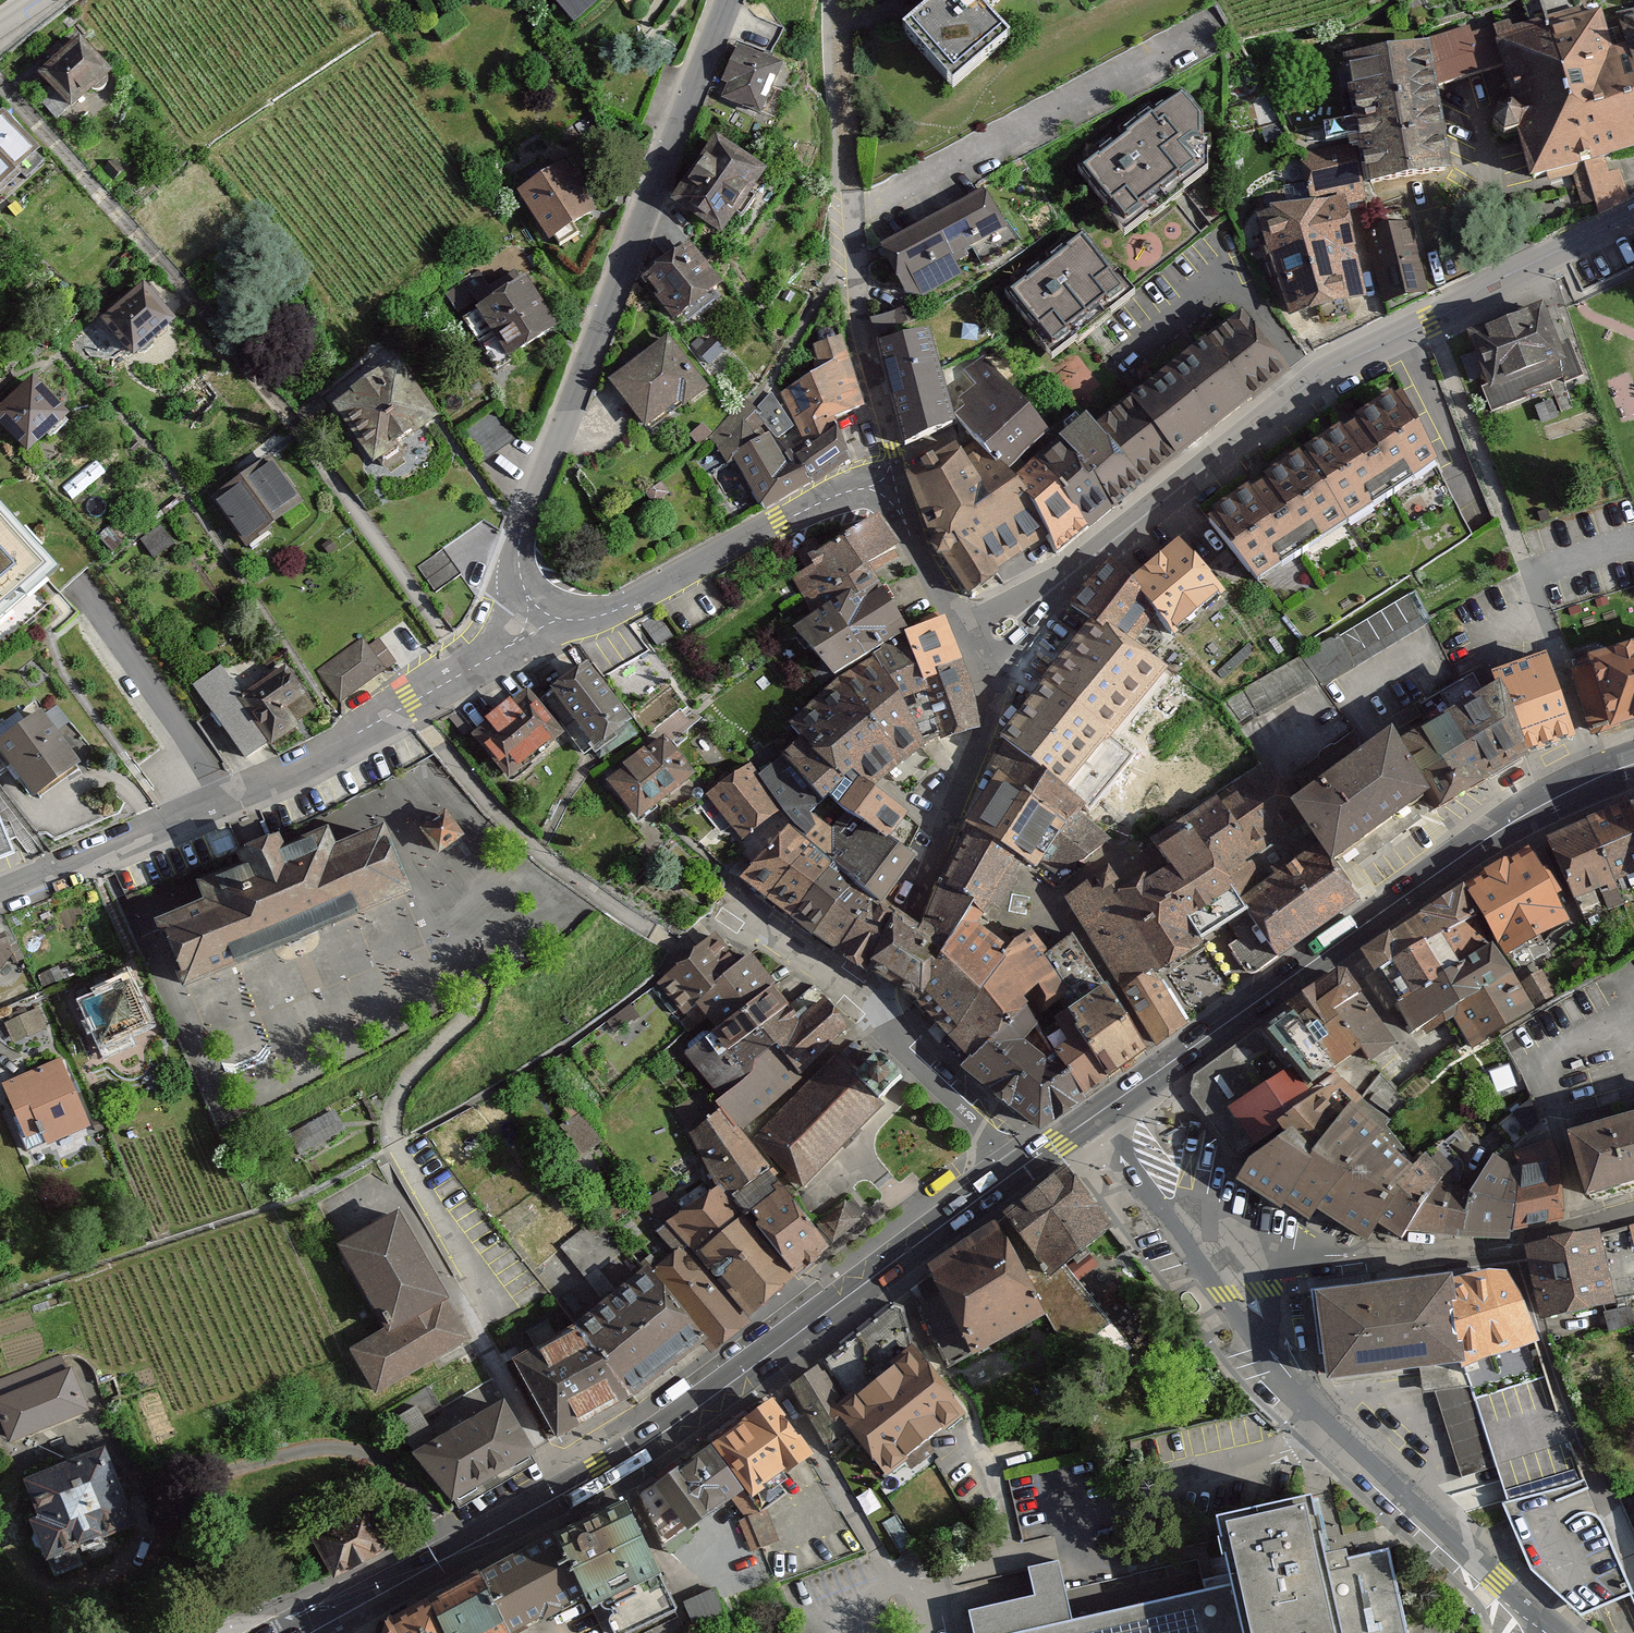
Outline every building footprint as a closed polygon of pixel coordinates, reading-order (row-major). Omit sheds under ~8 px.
[(921,5),(896,25),(941,80),(997,34),(975,6),(982,0),(917,0),(921,5)] [(1440,178),(1431,92),(1479,75),(1494,138),(1512,138),(1525,189),(1569,178),(1584,218),(1611,215),(1628,197),(1619,158),(1633,155),(1633,9),(1618,12),(1622,50),(1606,52),(1598,11),(1517,36),(1508,20),(1471,35),(1469,24),(1344,56),(1352,141),(1307,154),(1312,200),(1350,191),(1440,178)] [(37,69),(68,102),(108,66),(77,32),(37,69)] [(723,100),(758,118),(779,64),(736,43),(722,73),(723,100)] [(1076,172),(1126,234),(1198,176),(1206,130),(1176,93),(1076,172)] [(37,149),(1,111),(0,112),(0,184),(37,149)] [(667,199),(714,234),(758,174),(711,139),(667,199)] [(514,192),(543,242),(591,213),(561,164),(514,192)] [(916,307),(962,280),(951,261),(1005,230),(982,190),(881,248),(916,307)] [(1286,318),(1363,304),(1340,201),(1271,209),(1257,219),(1286,318)] [(1370,232),(1386,300),(1428,290),(1412,222),(1370,232)] [(1005,297),(1047,350),(1116,296),(1073,243),(1005,297)] [(640,278),(671,319),(715,285),(684,245),(640,278)] [(477,304),(508,355),(556,326),(525,275),(477,304)] [(101,319),(131,352),(171,316),(142,283),(101,319)] [(1471,333),(1494,389),(1563,362),(1541,305),(1471,333)] [(907,326),(901,307),(876,315),(881,333),(907,326)] [(1050,559),(1287,375),(1240,316),(1091,428),(1081,416),(1050,442),(983,357),(966,371),(976,389),(959,401),(956,424),(972,444),(962,451),(952,440),(908,469),(934,541),(968,592),(1001,570),(998,566),(1040,542),(1050,559)] [(896,442),(946,430),(923,334),(873,346),(896,442)] [(607,379),(644,431),(702,390),(665,338),(607,379)] [(835,427),(859,408),(839,342),(818,348),(824,370),(782,394),(800,432),(804,438),(807,444),(835,427)] [(336,400),(376,458),(436,417),(396,359),(336,400)] [(24,449),(65,412),(31,376),(0,404),(0,424),(24,449)] [(791,427),(771,394),(755,411),(753,412),(760,419),(777,438),(791,427)] [(1389,397),(1301,455),(1346,529),(1438,470),(1389,397)] [(766,509),(811,483),(793,456),(792,457),(789,454),(786,456),(786,458),(781,461),(767,437),(756,422),(760,419),(753,412),(755,411),(745,400),(710,437),(719,446),(718,447),(728,464),(712,474),(719,486),(735,476),(737,478),(745,473),(766,509)] [(492,453),(516,433),(494,407),(470,427),(492,453)] [(851,463),(835,427),(807,444),(804,438),(788,447),(791,453),(789,454),(792,457),(793,456),(811,483),(851,463)] [(1346,529),(1301,455),(1206,519),(1256,587),(1346,529)] [(210,499),(243,546),(303,504),(271,457),(210,499)] [(59,574),(0,508),(0,626),(59,574)] [(794,576),(816,617),(851,596),(855,603),(878,590),(864,568),(895,549),(875,520),(868,520),(820,549),(813,539),(803,544),(806,551),(798,554),(807,568),(794,576)] [(1179,544),(1133,583),(1153,617),(1172,639),(1225,598),(1179,544)] [(1069,606),(1090,626),(1133,651),(1153,617),(1133,583),(1108,563),(1069,606)] [(812,671),(822,683),(827,677),(903,634),(878,590),(855,603),(851,596),(816,617),(795,630),(823,663),(812,671)] [(1415,592),(1244,690),(1260,718),(1316,686),(1318,690),(1433,624),(1415,592)] [(926,678),(957,662),(940,620),(938,620),(935,615),(912,625),(915,632),(907,635),(926,678)] [(1090,626),(1042,686),(1115,741),(1169,677),(1133,651),(1090,626)] [(907,635),(873,655),(873,656),(922,747),(945,736),(945,734),(973,726),(968,693),(957,662),(926,678),(907,635)] [(319,672),(341,704),(385,672),(363,641),(319,672)] [(1599,737),(1633,725),(1633,645),(1575,665),(1599,737)] [(782,755),(792,766),(820,807),(827,798),(831,793),(844,779),(850,773),(869,788),(922,747),(873,656),(871,658),(873,662),(832,684),(834,686),(812,708),(791,725),(802,738),(782,755)] [(1491,678),(1496,693),(1502,690),(1530,760),(1575,744),(1548,659),(1491,678)] [(245,761),(319,714),(287,665),(240,695),(223,668),(196,685),(245,761)] [(601,762),(639,735),(588,666),(549,696),(601,762)] [(998,741),(1003,745),(1064,794),(1105,746),(1110,748),(1115,741),(1042,686),(998,741)] [(1177,686),(1135,738),(1160,759),(1202,707),(1177,686)] [(509,777),(564,733),(527,688),(473,732),(509,777)] [(1496,693),(1395,747),(1426,797),(1418,803),(1427,818),(1530,760),(1502,690),(1496,693)] [(3,746),(42,801),(85,772),(46,716),(3,746)] [(1385,734),(1289,804),(1331,867),(1418,803),(1426,797),(1395,747),(1385,734)] [(634,824),(692,778),(659,737),(601,783),(634,824)] [(959,832),(969,836),(1020,870),(1037,881),(1042,876),(1060,884),(1111,843),(1082,817),(1086,813),(1064,794),(1003,745),(959,832)] [(790,826),(767,789),(752,765),(699,802),(722,831),(733,822),(744,837),(735,846),(755,863),(790,826)] [(1263,765),(1182,819),(1249,920),(1231,933),(1237,943),(1229,948),(1245,971),(1256,973),(1359,898),(1331,867),(1289,804),(1263,765)] [(792,766),(767,789),(790,826),(797,833),(801,828),(810,818),(813,814),(820,807),(792,766)] [(919,827),(869,788),(850,773),(831,793),(827,798),(907,853),(919,827)] [(876,899),(880,903),(913,857),(907,853),(827,798),(810,818),(797,833),(813,844),(834,860),(856,879),(876,899)] [(1587,819),(1615,884),(1633,877),(1633,809),(1631,802),(1587,819)] [(463,839),(446,815),(421,833),(438,857),(463,839)] [(1249,920),(1182,819),(1145,843),(1161,872),(1146,884),(1140,877),(1123,889),(1107,867),(1062,902),(1155,1045),(1188,1022),(1158,979),(1231,933),(1249,920)] [(1547,838),(1583,918),(1624,903),(1615,884),(1587,819),(1547,838)] [(0,824),(0,876),(23,866),(4,822),(0,824)] [(763,902),(813,844),(797,833),(790,826),(755,863),(738,882),(763,902)] [(159,927),(186,996),(414,909),(386,836),(340,854),(333,836),(288,854),(283,842),(239,859),(245,875),(198,893),(205,909),(159,927)] [(969,836),(942,886),(973,915),(986,921),(992,912),(1000,916),(1018,885),(1014,882),(1020,870),(969,836)] [(834,860),(813,844),(763,902),(785,918),(834,860)] [(1506,956),(1570,919),(1529,846),(1465,883),(1481,910),(1496,938),(1506,956)] [(856,879),(834,860),(785,918),(809,936),(856,879)] [(876,899),(856,879),(809,936),(836,953),(876,899)] [(1465,883),(1362,950),(1375,971),(1481,910),(1465,883)] [(916,1008),(973,915),(942,886),(940,886),(921,932),(910,925),(898,917),(870,975),(873,971),(891,983),(901,990),(916,1008)] [(880,903),(876,899),(836,953),(870,975),(898,917),(880,903)] [(1481,910),(1375,971),(1394,1002),(1492,940),(1496,938),(1481,910)] [(986,921),(973,915),(916,1008),(948,1043),(980,1006),(1005,968),(1002,966),(1010,954),(980,929),(986,921)] [(656,985),(683,1017),(694,1008),(746,966),(718,933),(656,985)] [(1016,946),(1010,954),(1002,966),(1005,968),(980,1006),(948,1043),(969,1067),(1011,1038),(1028,1016),(1034,1027),(1071,1001),(1044,959),(1048,957),(1032,935),(1016,946)] [(0,943),(0,991),(29,979),(12,938),(0,943)] [(1072,938),(1048,957),(1044,959),(1071,1001),(1079,1014),(1107,994),(1072,938)] [(1492,940),(1394,1002),(1411,1034),(1422,1027),(1426,1034),(1453,1016),(1470,1046),(1535,1008),(1513,971),(1492,940)] [(694,1008),(715,1035),(773,989),(776,986),(754,959),(746,966),(694,1008)] [(1361,1047),(1334,1008),(1361,991),(1346,969),(1338,968),(1289,1002),(1294,1009),(1336,1065),(1361,1047)] [(1521,982),(1537,1007),(1558,993),(1542,969),(1521,982)] [(82,1000),(101,1044),(149,1023),(130,979),(82,1000)] [(813,988),(790,1011),(727,1059),(747,1085),(753,1078),(755,1069),(776,1052),(802,1081),(854,1027),(813,988)] [(790,1011),(773,989),(715,1035),(710,1038),(727,1059),(790,1011)] [(1396,1042),(1361,991),(1334,1008),(1361,1047),(1370,1061),(1396,1042)] [(1147,1047),(1107,994),(1079,1014),(1064,1024),(1108,1077),(1147,1047)] [(41,1003),(12,1020),(23,1039),(52,1023),(41,1003)] [(1336,1065),(1294,1009),(1266,1030),(1309,1084),(1332,1067),(1336,1065)] [(1085,1096),(1041,1040),(1034,1027),(1028,1016),(1011,1038),(969,1067),(965,1071),(996,1101),(1011,1114),(1040,1127),(1085,1096)] [(1108,1077),(1064,1024),(1041,1040),(1085,1096),(1108,1077)] [(1309,1084),(1266,1030),(1263,1027),(1194,1075),(1190,1093),(1235,1156),(1279,1126),(1284,1131),(1308,1152),(1355,1094),(1332,1067),(1309,1084)] [(684,1059),(721,1102),(747,1085),(727,1059),(710,1038),(684,1059)] [(758,1137),(807,1185),(887,1104),(879,1097),(903,1073),(878,1048),(858,1068),(842,1053),(758,1137)] [(720,1111),(742,1134),(802,1081),(776,1052),(755,1069),(753,1078),(747,1085),(721,1102),(716,1107),(720,1111)] [(46,1145),(87,1128),(61,1061),(4,1084),(26,1139),(42,1133),(46,1145)] [(1389,1121),(1355,1094),(1308,1152),(1284,1131),(1250,1156),(1235,1179),(1281,1208),(1284,1204),(1309,1219),(1317,1209),(1365,1239),(1376,1221),(1415,1161),(1385,1125),(1389,1121)] [(559,1127),(581,1158),(601,1144),(571,1100),(563,1106),(571,1119),(559,1127)] [(287,1138),(300,1157),(346,1134),(335,1111),(287,1138)] [(716,1191),(793,1281),(831,1251),(742,1134),(720,1111),(689,1137),(716,1191)] [(1583,1204),(1633,1189),(1633,1121),(1564,1142),(1583,1204)] [(1520,1166),(1511,1231),(1563,1217),(1554,1140),(1516,1150),(1520,1166)] [(1463,1238),(1467,1196),(1442,1179),(1455,1169),(1434,1146),(1415,1161),(1376,1221),(1403,1239),(1407,1232),(1463,1238)] [(1467,1196),(1463,1238),(1510,1238),(1511,1231),(1520,1166),(1493,1153),(1467,1196)] [(1002,1220),(1051,1282),(1114,1233),(1065,1171),(1002,1220)] [(716,1191),(667,1227),(747,1321),(793,1281),(716,1191)] [(818,1224),(834,1243),(850,1229),(866,1216),(851,1197),(818,1224)] [(348,1354),(376,1401),(473,1344),(397,1216),(337,1251),(386,1332),(348,1354)] [(971,1358),(973,1362),(1046,1320),(997,1223),(928,1270),(941,1294),(971,1358)] [(642,1265),(647,1274),(702,1350),(706,1354),(747,1321),(667,1227),(656,1236),(673,1255),(659,1267),(651,1258),(642,1265)] [(1540,1319),(1613,1305),(1599,1232),(1526,1246),(1540,1319)] [(1488,1268),(1453,1278),(1463,1365),(1534,1342),(1539,1340),(1508,1270),(1488,1268)] [(635,1407),(702,1350),(647,1274),(574,1333),(635,1407)] [(1311,1291),(1323,1381),(1419,1368),(1421,1392),(1434,1391),(1463,1478),(1496,1467),(1471,1388),(1463,1365),(1453,1278),(1452,1274),(1311,1291)] [(948,1372),(971,1358),(941,1294),(917,1310),(948,1372)] [(901,1302),(819,1369),(844,1406),(831,1416),(847,1439),(886,1483),(965,1422),(916,1352),(901,1302)] [(635,1407),(574,1333),(514,1368),(556,1451),(635,1407)] [(1534,1342),(1463,1365),(1471,1388),(1496,1467),(1509,1501),(1584,1480),(1534,1342)] [(8,1443),(86,1413),(69,1369),(0,1395),(0,1423),(8,1443)] [(827,1451),(847,1439),(831,1416),(844,1406),(819,1369),(791,1390),(827,1451)] [(712,1454),(745,1499),(752,1506),(814,1463),(773,1404),(707,1447),(712,1454)] [(411,1462),(452,1513),(535,1464),(505,1408),(411,1462)] [(17,1475),(47,1554),(133,1522),(104,1443),(17,1475)] [(745,1499),(712,1454),(659,1490),(656,1485),(636,1495),(664,1551),(670,1560),(694,1543),(692,1539),(735,1507),(745,1499)] [(1509,1501),(1502,1503),(1532,1569),(1581,1614),(1632,1594),(1593,1501),(1584,1480),(1509,1501)] [(975,1632),(1406,1632),(1387,1553),(1331,1566),(1314,1494),(1221,1516),(1237,1582),(1075,1620),(1061,1561),(1028,1569),(1035,1596),(969,1611),(975,1632)] [(752,1506),(745,1499),(735,1507),(745,1520),(739,1523),(751,1553),(780,1543),(767,1512),(760,1514),(752,1506)] [(583,1608),(591,1623),(604,1617),(612,1632),(647,1632),(678,1616),(625,1502),(553,1540),(583,1608)] [(388,1540),(369,1503),(311,1534),(330,1570),(388,1540)] [(478,1578),(504,1632),(535,1632),(583,1608),(553,1540),(478,1578)] [(441,1632),(504,1632),(478,1578),(427,1604),(441,1632)] [(718,1584),(689,1599),(699,1618),(728,1604),(718,1584)] [(427,1604),(387,1626),(385,1632),(441,1632),(427,1604)]
